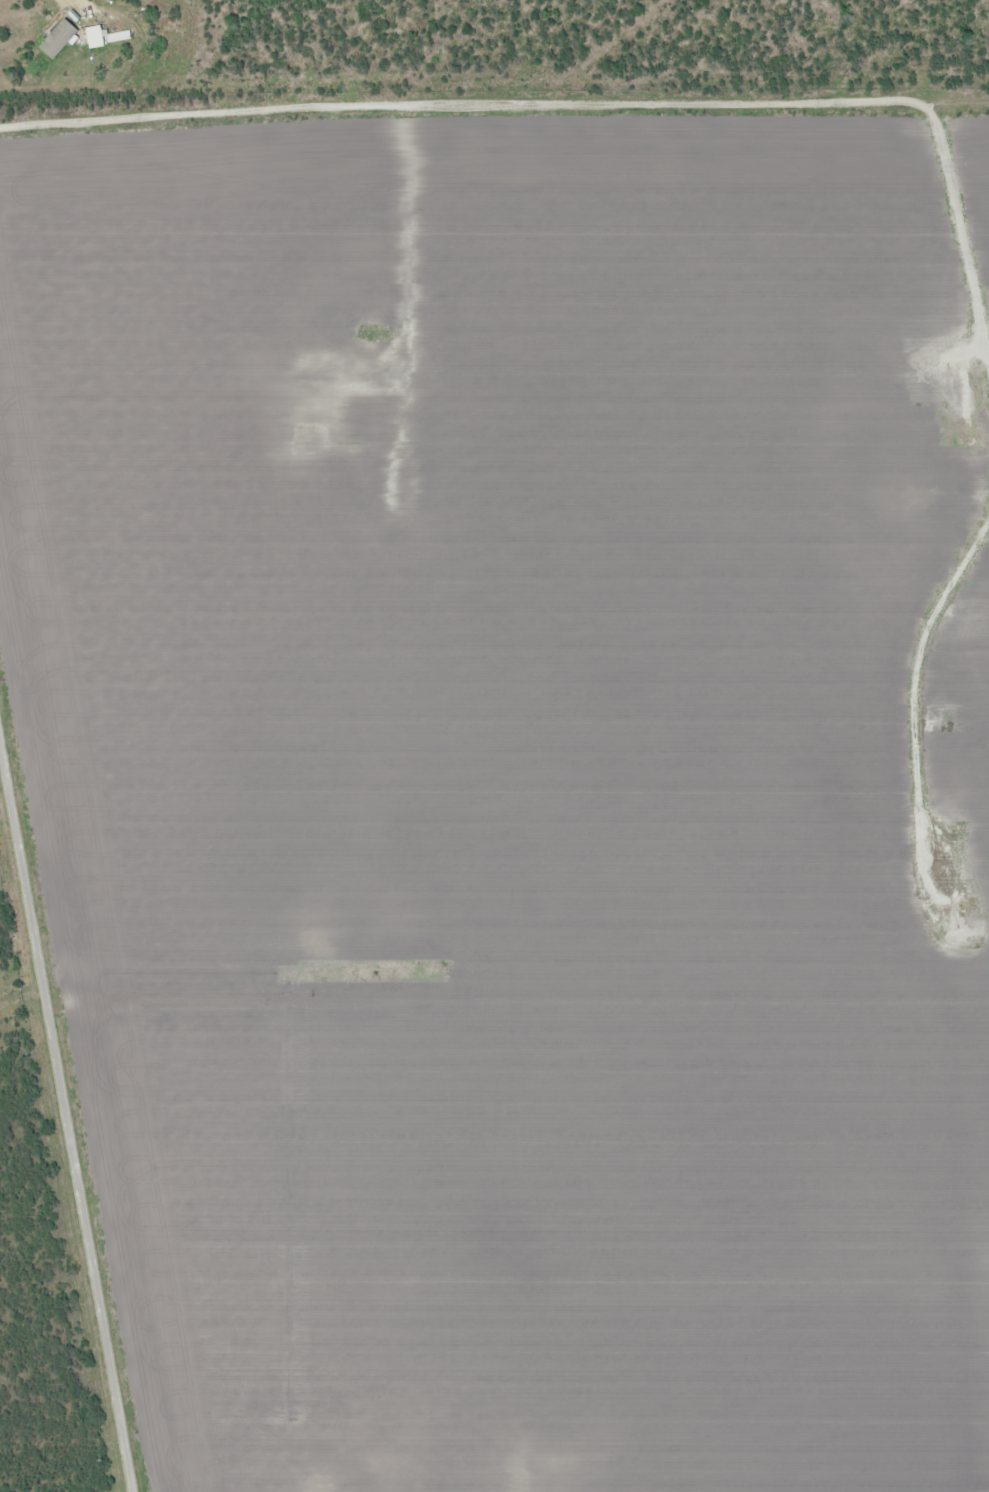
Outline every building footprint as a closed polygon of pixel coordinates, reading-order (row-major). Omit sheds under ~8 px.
[(82,32),(67,18),(39,46),(54,60),(82,32)] [(93,49),(109,44),(103,25),(88,30),(93,49)]
